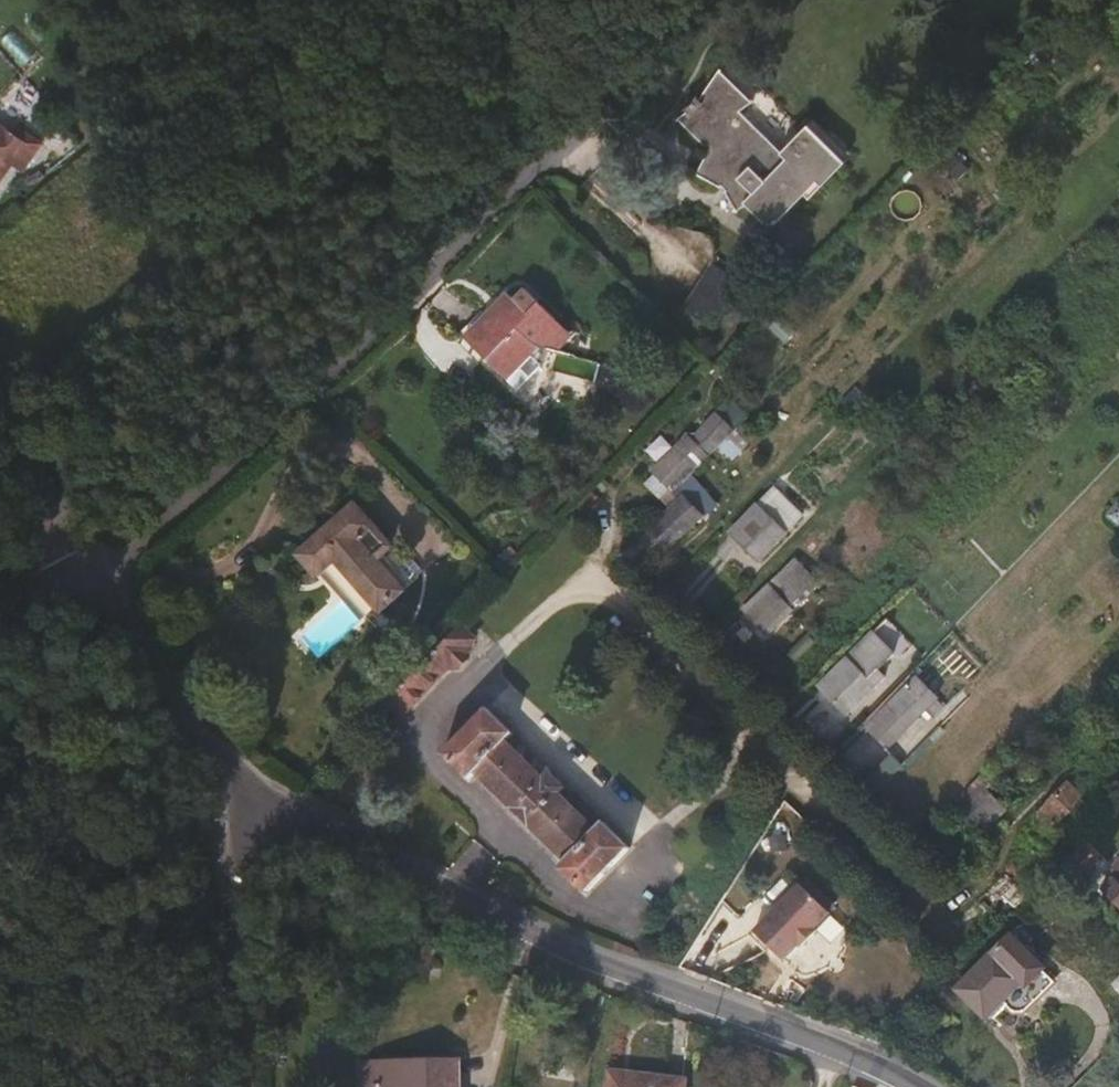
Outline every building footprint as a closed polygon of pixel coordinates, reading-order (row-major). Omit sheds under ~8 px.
[(782,151),(741,110),(755,101),(752,98),(751,99),(722,70),(723,69),(721,68),(701,98),(698,95),(699,95),(698,94),(693,102),(684,108),(685,109),(686,109),(688,110),(682,115),(677,119),(679,120),(680,120),(710,149),(698,171),(696,170),(695,173),(722,187),(723,185),(727,189),(725,190),(737,212),(740,210),(739,209),(747,204),(772,228),(837,161),(804,128),(782,151)] [(0,119),(0,178),(12,160),(23,167),(38,144),(15,129),(0,119)] [(969,168),(955,154),(944,165),(958,179),(969,168)] [(715,327),(742,285),(743,282),(712,262),(678,315),(680,316),(685,308),(715,327)] [(561,350),(574,337),(541,303),(530,314),(508,293),(486,316),(464,338),(508,381),(508,380),(518,390),(542,365),(547,347),(561,351),(561,350)] [(745,419),(726,402),(717,413),(693,439),(689,435),(652,473),(654,475),(648,483),(662,497),(669,490),(671,492),(719,445),(733,459),(748,444),(734,430),(745,419)] [(796,524),(808,511),(793,497),(776,480),(760,499),(761,500),(757,504),(729,533),(759,562),(796,524)] [(667,549),(704,515),(715,504),(697,484),(648,529),(667,549)] [(1107,514),(1118,524),(1118,501),(1107,514)] [(420,577),(393,546),(355,504),(298,554),(307,565),(317,576),(335,560),(380,612),(420,577)] [(818,550),(802,564),(795,557),(769,584),(770,584),(744,609),(767,635),(794,610),(790,606),(817,580),(824,587),(832,579),(830,577),(834,573),(835,574),(838,571),(818,550)] [(902,641),(895,634),(899,630),(887,618),(818,685),(847,715),(877,685),(875,683),(881,678),(876,673),(895,654),(892,650),(902,641)] [(476,640),(461,627),(388,702),(402,716),(449,668),(461,668),(470,658),(469,647),(476,640)] [(935,718),(945,708),(914,677),(916,675),(913,673),(863,724),(887,749),(926,710),(935,718)] [(544,779),(506,741),(513,735),(487,709),(442,754),(468,780),(476,772),(518,813),(568,861),(560,869),(586,895),(630,849),(604,824),(598,831),(559,794),(565,787),(550,773),(544,779)] [(1017,763),(1004,752),(994,762),(956,801),(986,832),(1012,805),(995,786),(1017,763)] [(875,793),(903,764),(892,753),(864,782),(874,793),(875,793)] [(1053,825),(1080,795),(1065,782),(1038,811),(1053,825)] [(1033,879),(1028,874),(1059,851),(1029,822),(1004,849),(1015,860),(1005,869),(1006,871),(988,886),(1007,906),(1033,879)] [(815,929),(831,913),(837,906),(808,878),(755,932),(770,947),(784,961),(800,944),(802,946),(817,930),(815,929)] [(1115,878),(1102,891),(1118,908),(1118,882),(1115,878)] [(1055,981),(1043,969),(1045,968),(1012,935),(958,991),(984,1017),(993,1009),(1002,1000),(1014,1011),(1024,1012),(1055,981)] [(429,982),(438,948),(397,938),(387,970),(429,982)] [(377,1061),(362,1061),(363,1086),(459,1086),(459,1059),(419,1060),(377,1061)] [(608,1083),(608,1086),(686,1086),(687,1080),(641,1074),(610,1070),(608,1083)]
